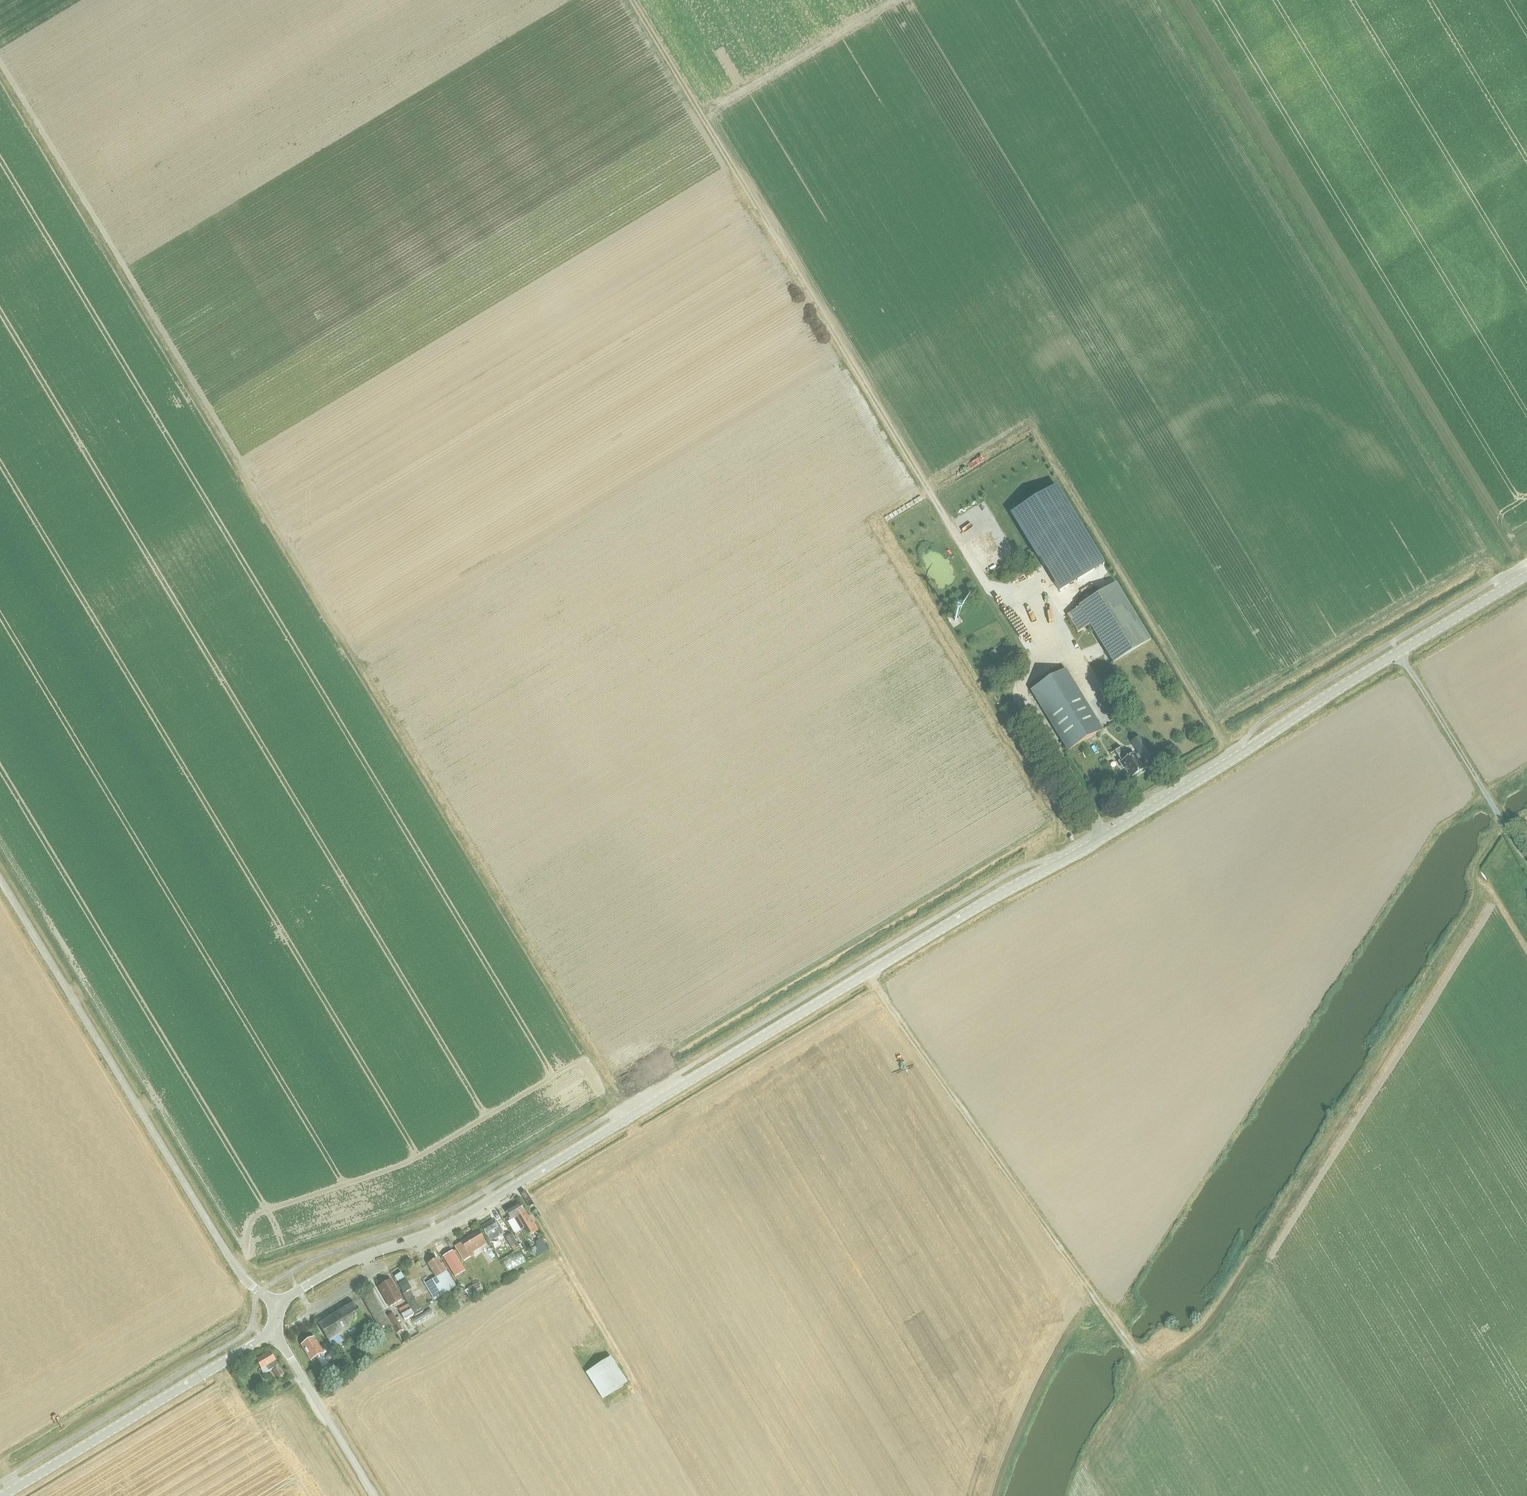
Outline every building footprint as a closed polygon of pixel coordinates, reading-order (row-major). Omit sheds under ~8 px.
[(1056,487),(1012,514),(1059,592),(1104,565),(1056,487)] [(1090,627),(1113,664),(1150,641),(1116,586),(1067,616),(1078,634),(1090,627)] [(1068,752),(1103,731),(1066,671),(1032,692),(1068,752)] [(1121,749),(1115,753),(1121,762),(1119,763),(1124,770),(1125,769),(1131,779),(1144,772),(1138,761),(1141,759),(1142,761),(1150,756),(1139,738),(1131,743),(1139,755),(1135,757),(1134,755),(1127,760),(1121,749)] [(525,1212),(524,1212),(519,1204),(506,1211),(511,1220),(515,1218),(521,1229),(525,1228),(529,1235),(536,1231),(525,1212)] [(493,1220),(482,1227),(491,1242),(497,1238),(502,1235),(504,1234),(496,1221),(494,1222),(493,1220)] [(472,1252),(486,1244),(479,1232),(455,1246),(464,1260),(473,1255),(472,1252)] [(511,1233),(504,1238),(513,1251),(519,1247),(511,1233)] [(442,1244),(435,1248),(440,1255),(446,1251),(442,1244)] [(443,1258),(455,1278),(465,1272),(453,1252),(443,1258)] [(456,1287),(446,1271),(442,1264),(440,1265),(437,1259),(428,1264),(436,1277),(424,1284),(434,1300),(456,1287)] [(401,1272),(394,1276),(397,1281),(404,1277),(401,1272)] [(406,1279),(397,1284),(403,1293),(406,1291),(409,1289),(411,1288),(406,1279)] [(397,1300),(400,1298),(390,1281),(379,1287),(390,1306),(397,1301),(397,1300)] [(477,1283),(464,1291),(472,1302),(481,1297),(477,1290),(480,1288),(477,1283)] [(403,1293),(402,1294),(408,1303),(408,1304),(414,1314),(421,1310),(409,1289),(406,1291),(403,1293)] [(392,1326),(386,1316),(372,1292),(362,1298),(382,1332),(392,1326)] [(328,1341),(363,1320),(353,1303),(318,1324),(328,1341)] [(404,1320),(414,1314),(408,1304),(408,1303),(398,1309),(404,1320)] [(426,1311),(411,1320),(414,1324),(428,1315),(432,1313),(430,1309),(426,1311)] [(392,1313),(386,1316),(392,1326),(396,1334),(403,1330),(399,1323),(396,1318),(392,1313)] [(323,1353),(314,1338),(302,1345),(317,1371),(322,1368),(316,1357),(323,1353)] [(284,1374),(270,1352),(256,1360),(261,1368),(267,1364),(270,1369),(272,1368),(278,1378),(284,1374)] [(602,1399),(623,1386),(606,1359),(586,1372),(602,1399)] [(247,1364),(241,1368),(244,1373),(250,1369),(247,1364)]
